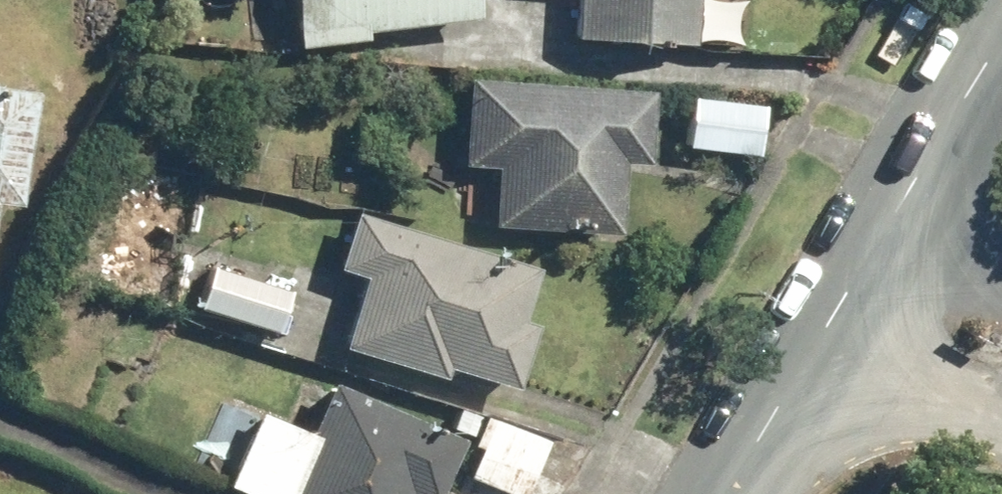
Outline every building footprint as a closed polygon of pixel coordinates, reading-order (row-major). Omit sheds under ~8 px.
[(469,0),(287,0),(293,47),(361,38),(359,29),(471,15),(469,0)] [(566,37),(688,43),(690,0),(568,0),(566,37)] [(644,164),(648,91),(463,79),(458,164),(491,166),(487,224),(613,232),(617,163),(644,164)] [(34,89),(0,84),(0,201),(20,204),(34,89)] [(756,155),(761,103),(687,95),(681,147),(756,155)] [(516,320),(533,267),(349,210),(331,267),(361,276),(339,345),(439,376),(443,365),(510,386),(529,324),(516,320)] [(307,319),(311,273),(249,267),(245,314),(307,319)] [(329,379),(305,433),(256,411),(224,484),(245,493),(405,493),(407,491),(413,493),(435,493),(460,437),(329,379)] [(544,441),(482,416),(471,443),(478,446),(466,476),(510,493),(514,493),(524,469),(531,472),(544,441)]
